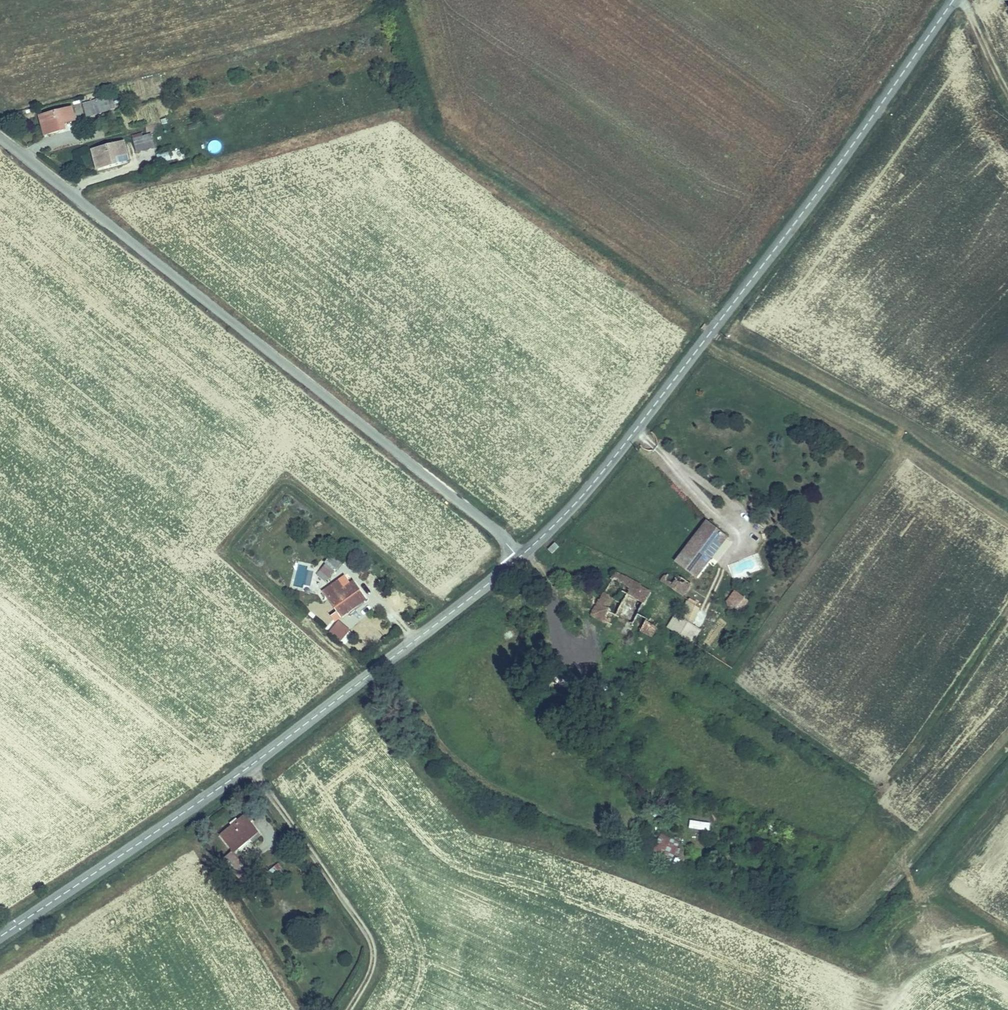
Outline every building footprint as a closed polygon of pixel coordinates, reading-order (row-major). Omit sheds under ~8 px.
[(85,103),(89,121),(110,114),(106,97),(85,103)] [(76,121),(72,107),(41,116),(46,136),(66,131),(64,124),(76,121)] [(151,135),(133,139),(137,154),(155,150),(151,135)] [(127,153),(123,139),(93,148),(98,168),(118,162),(116,156),(127,153)] [(208,152),(220,152),(220,141),(207,141),(208,152)] [(726,535),(705,519),(691,540),(712,556),(726,535)] [(706,563),(712,556),(691,540),(682,552),(683,553),(664,581),(684,595),(706,563)] [(560,548),(554,543),(548,549),(555,554),(560,548)] [(324,559),(326,562),(322,567),(330,574),(341,560),(331,551),(324,559)] [(729,562),(733,576),(758,570),(755,556),(729,562)] [(311,586),(311,565),(297,565),(297,586),(311,586)] [(322,585),(330,574),(322,567),(313,578),(322,585)] [(646,600),(651,591),(612,570),(589,613),(613,626),(617,619),(631,626),(639,613),(646,600)] [(342,579),(348,589),(357,583),(351,573),(342,579)] [(334,608),(347,600),(351,607),(366,597),(357,583),(348,589),(342,579),(324,590),(334,608)] [(726,599),(739,612),(749,601),(736,589),(726,599)] [(339,615),(351,607),(347,600),(334,608),(339,615)] [(681,612),(695,621),(703,609),(689,600),(681,612)] [(674,613),(666,627),(693,642),(701,628),(674,613)] [(713,618),(707,613),(702,621),(708,625),(713,618)] [(638,614),(630,630),(649,640),(658,624),(638,614)] [(329,632),(341,642),(351,630),(338,620),(329,632)] [(537,753),(545,746),(539,740),(531,747),(537,753)] [(243,813),(218,833),(232,851),(258,831),(243,813)] [(709,830),(710,822),(689,820),(688,828),(709,830)] [(672,861),(680,841),(659,833),(651,853),(672,861)] [(236,879),(246,872),(231,853),(222,861),(236,879)]
